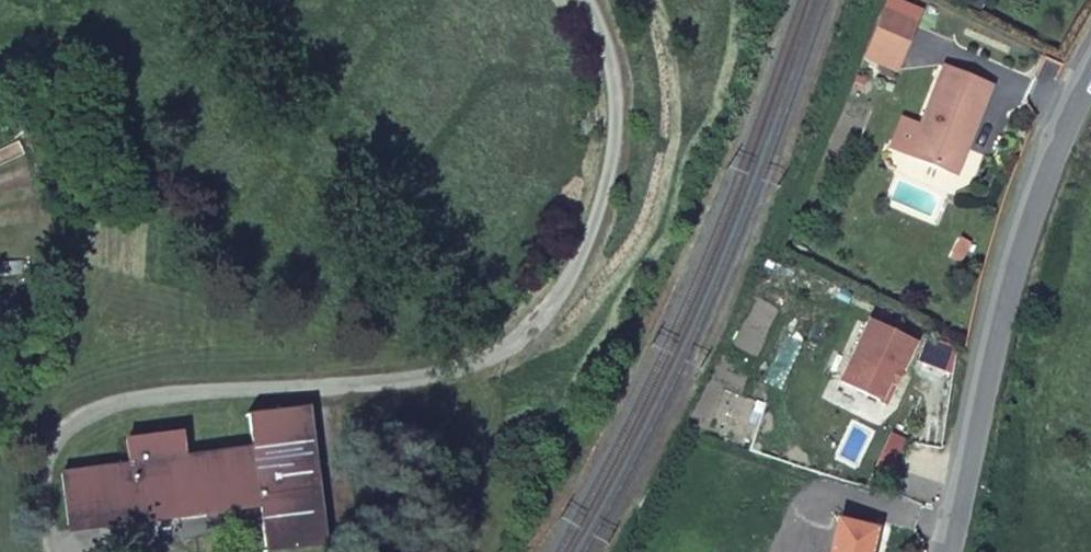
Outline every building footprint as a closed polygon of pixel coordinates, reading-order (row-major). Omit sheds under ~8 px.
[(868,62),(885,69),(890,60),(903,65),(918,29),(887,16),(868,62)] [(899,75),(903,65),(890,60),(885,69),(899,75)] [(998,86),(949,66),(913,155),(954,172),(964,145),(971,148),(998,86)] [(971,148),(964,145),(954,172),(961,175),(971,148)] [(844,382),(883,401),(892,381),(898,384),(918,343),(874,322),(844,382)] [(892,381),(883,401),(889,404),(898,384),(892,381)] [(338,531),(321,395),(262,401),(267,436),(199,444),(194,423),(134,429),(136,453),(67,463),(73,512),(129,505),(131,516),(219,504),(218,493),(272,486),(278,538),(338,531)] [(877,531),(841,523),(835,551),(872,551),(877,531)]
